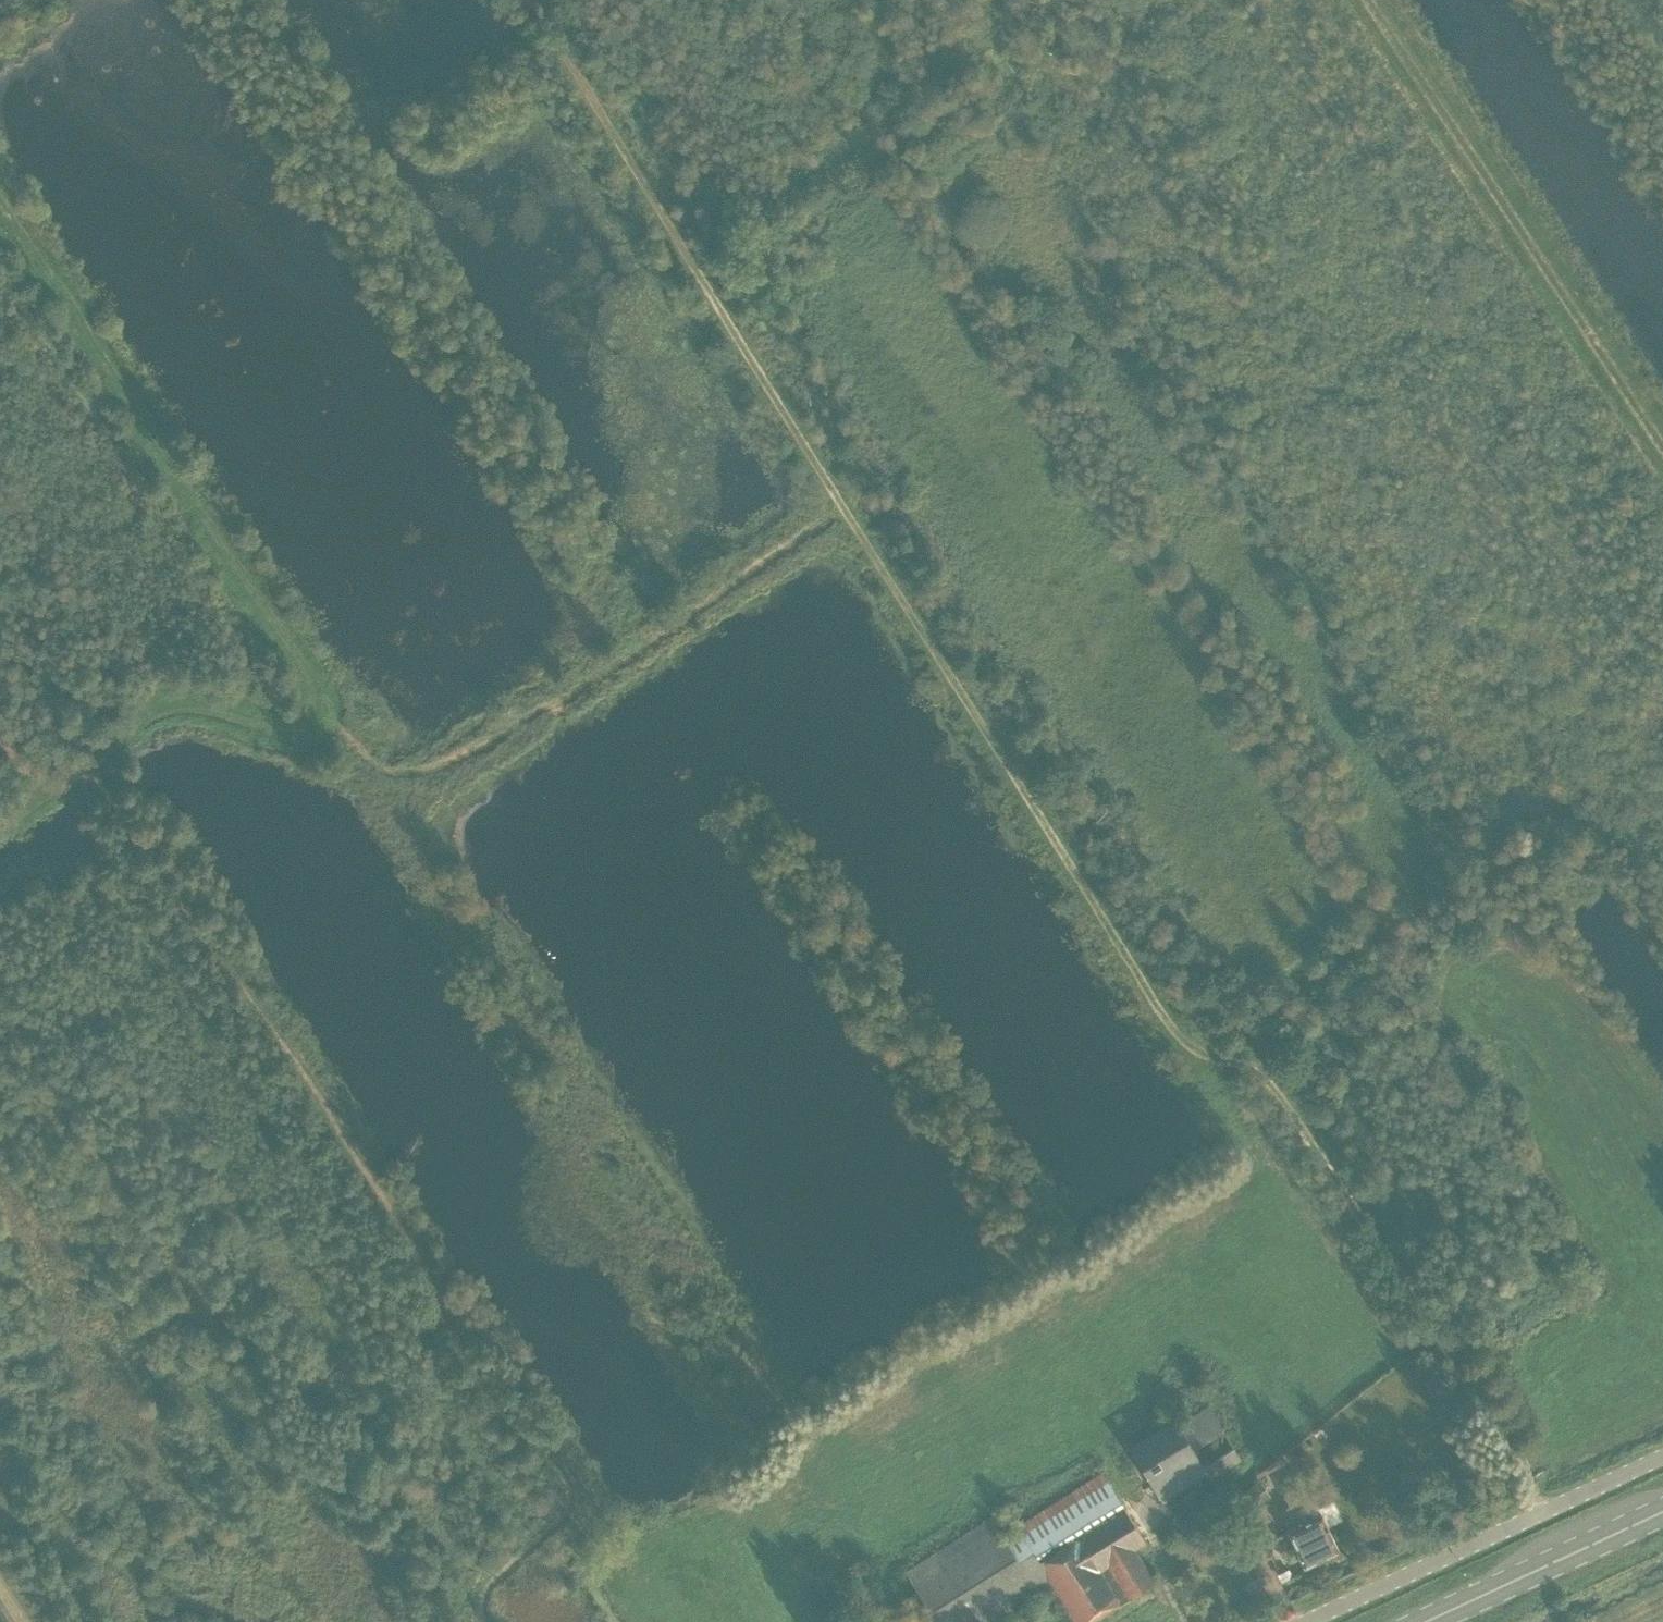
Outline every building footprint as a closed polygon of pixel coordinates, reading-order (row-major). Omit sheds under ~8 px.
[(1128,1284),(1136,1268),(1125,1262),(1116,1277),(1128,1284)] [(1107,1281),(1092,1287),(1097,1301),(1112,1295),(1107,1281)] [(1056,1302),(1064,1312),(1075,1303),(1067,1293),(1056,1302)] [(1030,1315),(1042,1322),(1051,1309),(1039,1302),(1030,1315)] [(1105,1302),(1090,1303),(1091,1317),(1106,1315),(1105,1302)] [(1018,1337),(1029,1322),(1017,1313),(1006,1328),(1018,1337)] [(933,1359),(926,1374),(938,1380),(945,1364),(933,1359)] [(900,1381),(902,1397),(918,1394),(916,1379),(900,1381)] [(1173,1418),(1168,1421),(1128,1446),(1163,1503),(1209,1474),(1212,1479),(1241,1461),(1209,1406),(1178,1425),(1173,1418)] [(1092,1621),(1156,1582),(1135,1548),(1146,1541),(1102,1471),(1002,1534),(992,1517),(906,1572),(938,1621),(994,1621),(1049,1587),(1071,1621),(1089,1621),(1091,1621),(1092,1621)] [(1225,1503),(1236,1520),(1271,1496),(1260,1480),(1225,1503)] [(1288,1530),(1305,1566),(1339,1550),(1328,1527),(1322,1515),(1318,1507),(1307,1482),(1284,1493),(1286,1497),(1284,1503),(1295,1527),(1288,1530)] [(1322,1515),(1328,1527),(1343,1520),(1334,1499),(1318,1507),(1322,1515)]
